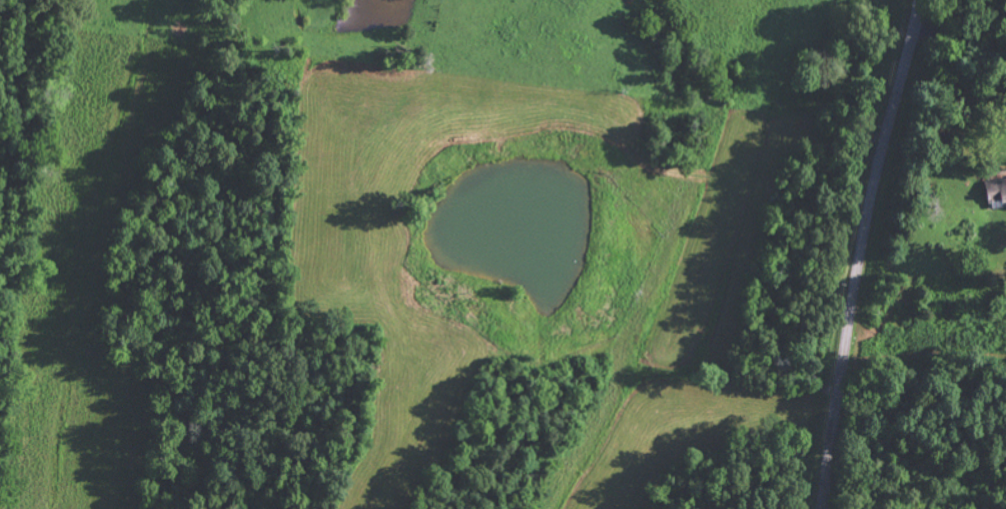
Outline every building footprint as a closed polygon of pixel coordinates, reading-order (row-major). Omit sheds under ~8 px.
[(982,181),(987,203),(1005,198),(1005,175),(982,181)]
